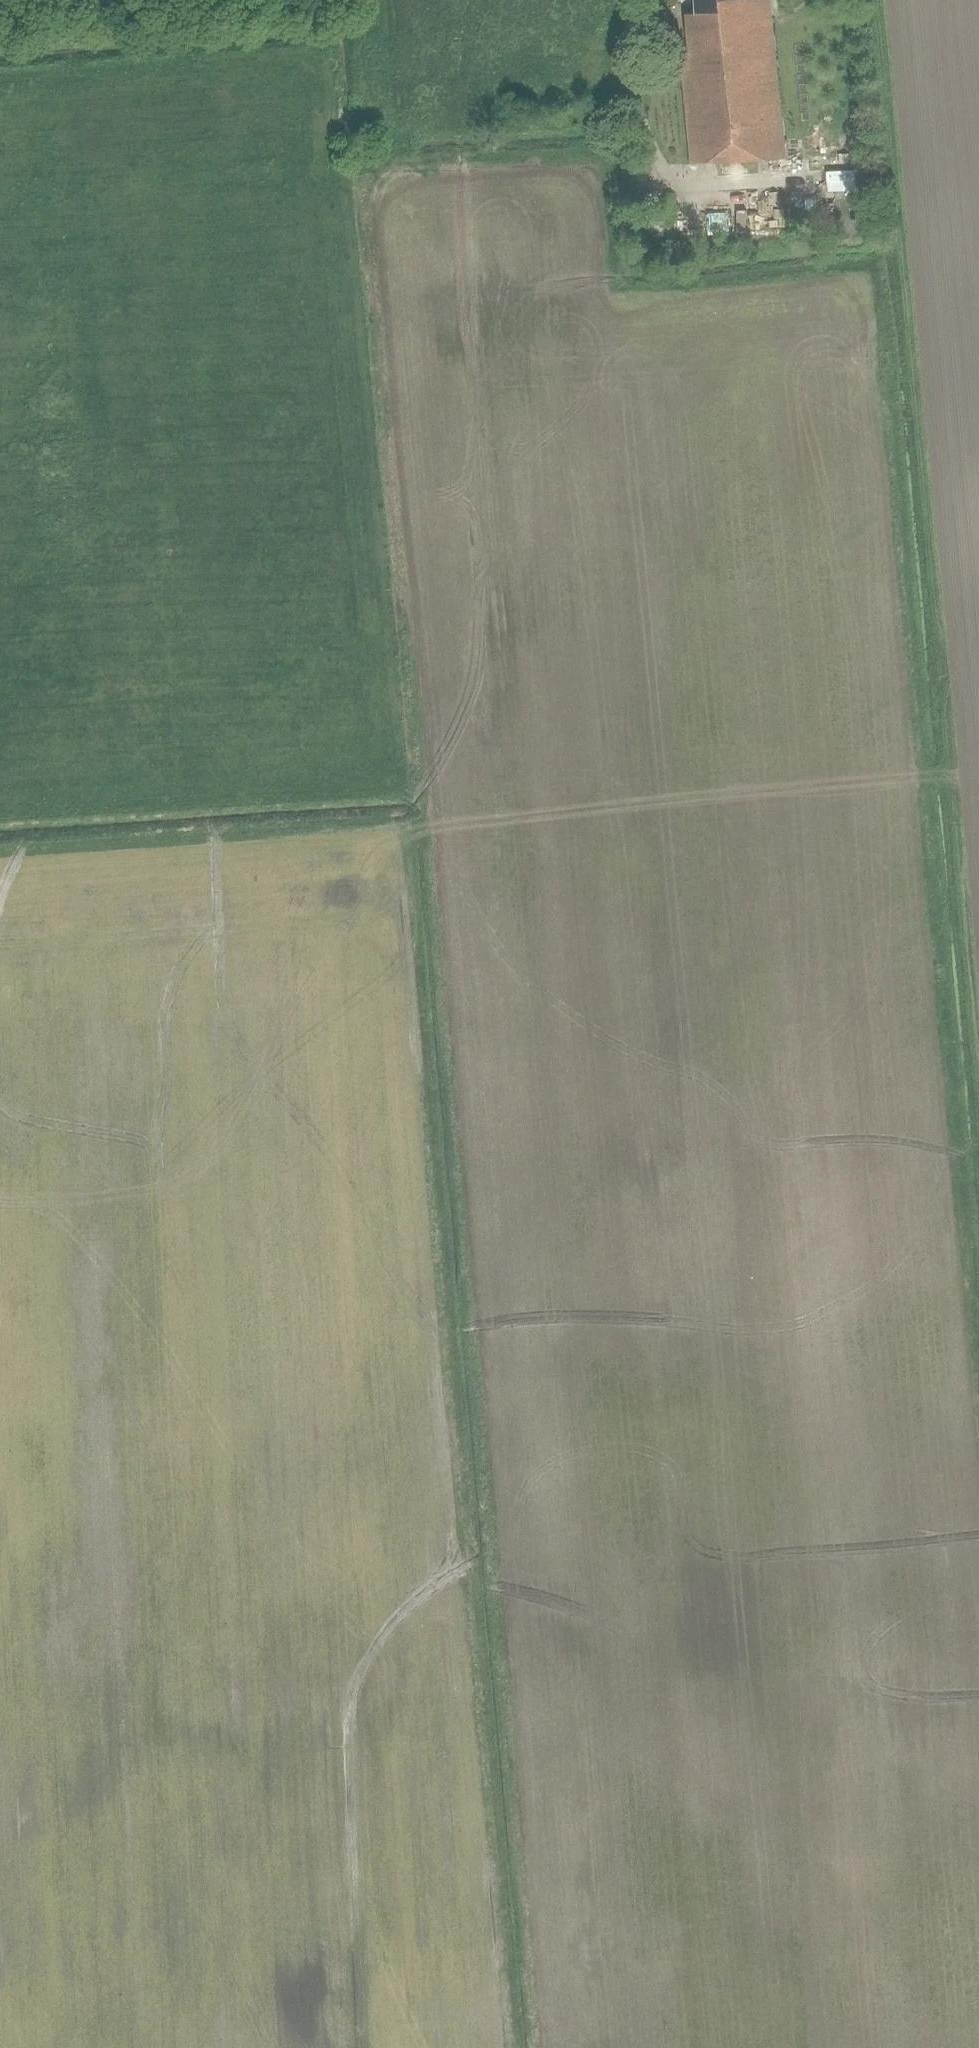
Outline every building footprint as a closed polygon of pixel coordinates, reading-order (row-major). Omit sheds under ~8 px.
[(786,154),(775,25),(773,0),(698,0),(699,8),(690,9),(693,43),(687,43),(688,61),(684,62),(692,159),(786,154)] [(763,218),(797,216),(797,204),(762,206),(763,218)]
